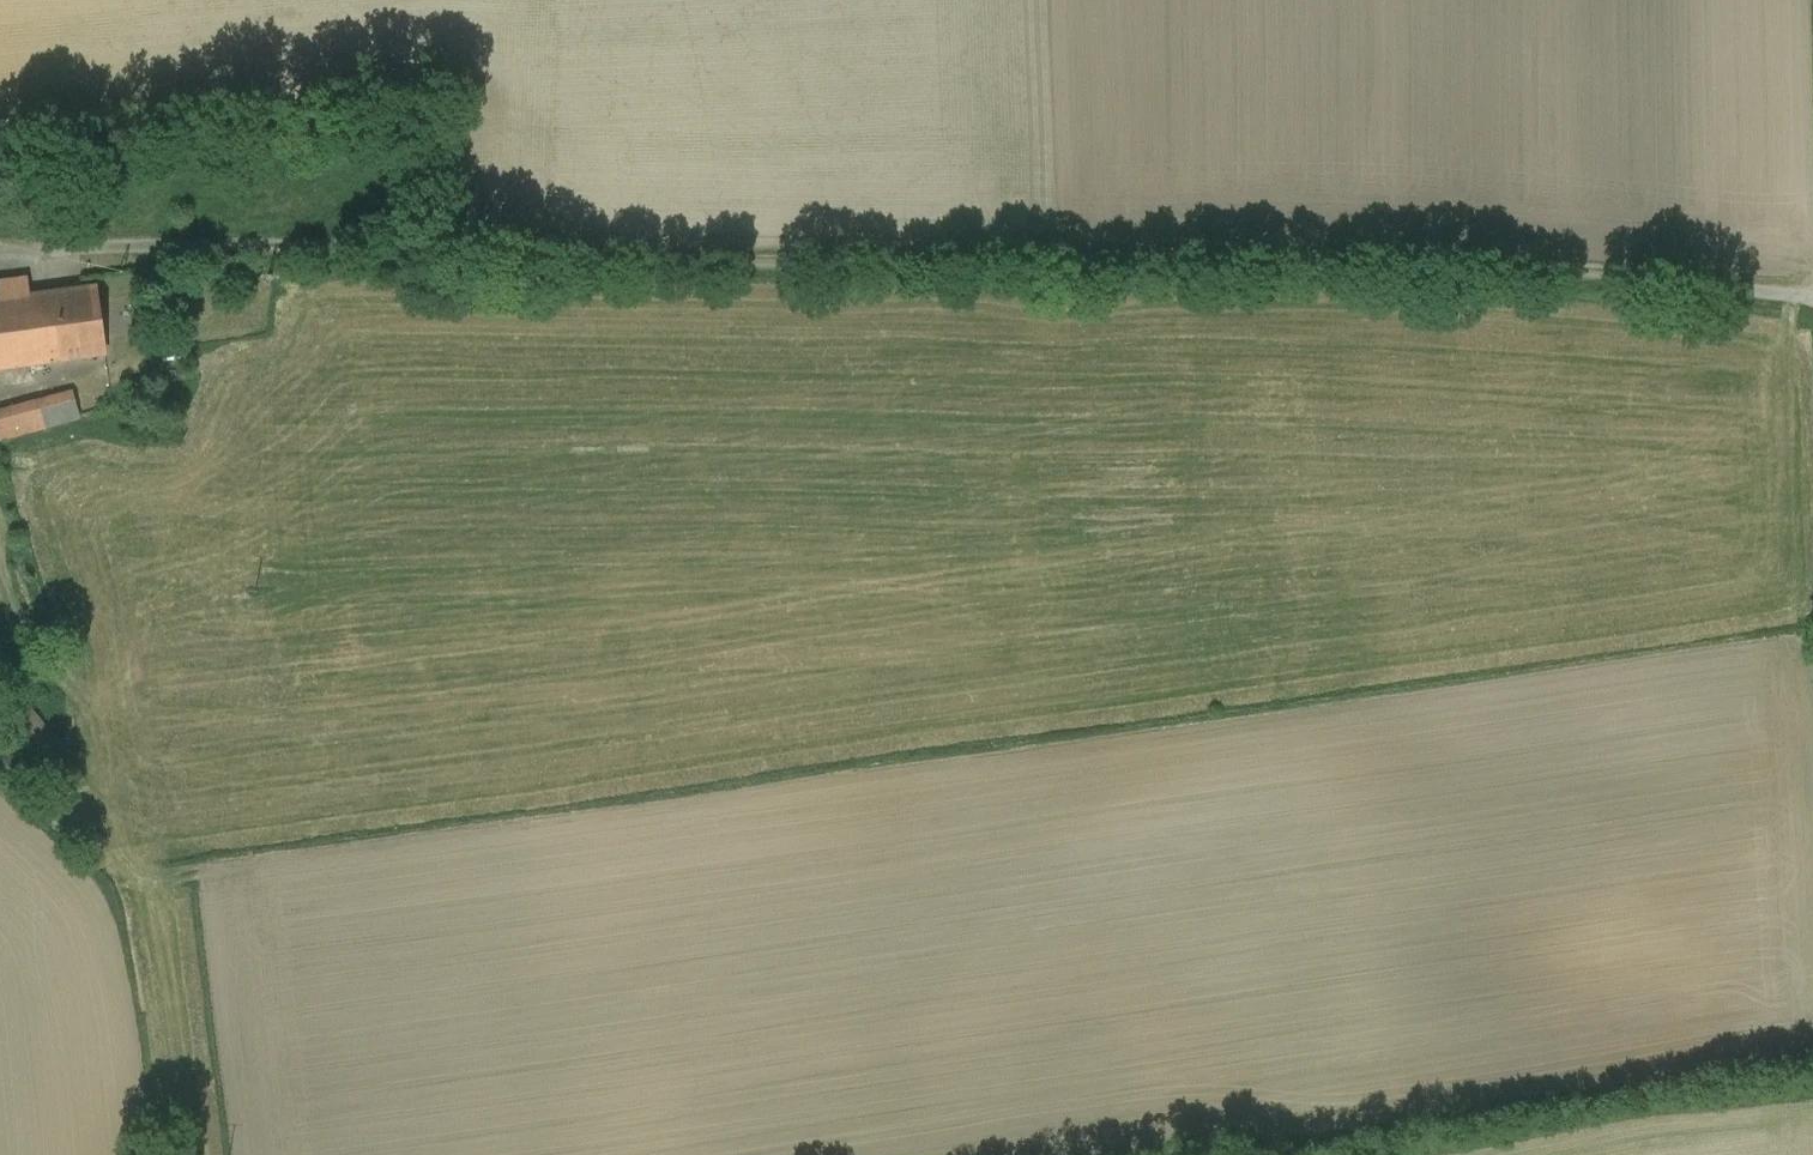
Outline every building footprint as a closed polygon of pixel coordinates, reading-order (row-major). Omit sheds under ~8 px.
[(0,300),(0,368),(106,353),(96,287),(0,300)] [(0,410),(0,439),(41,428),(33,400),(0,410)] [(63,750),(21,701),(3,717),(45,766),(63,750)]
